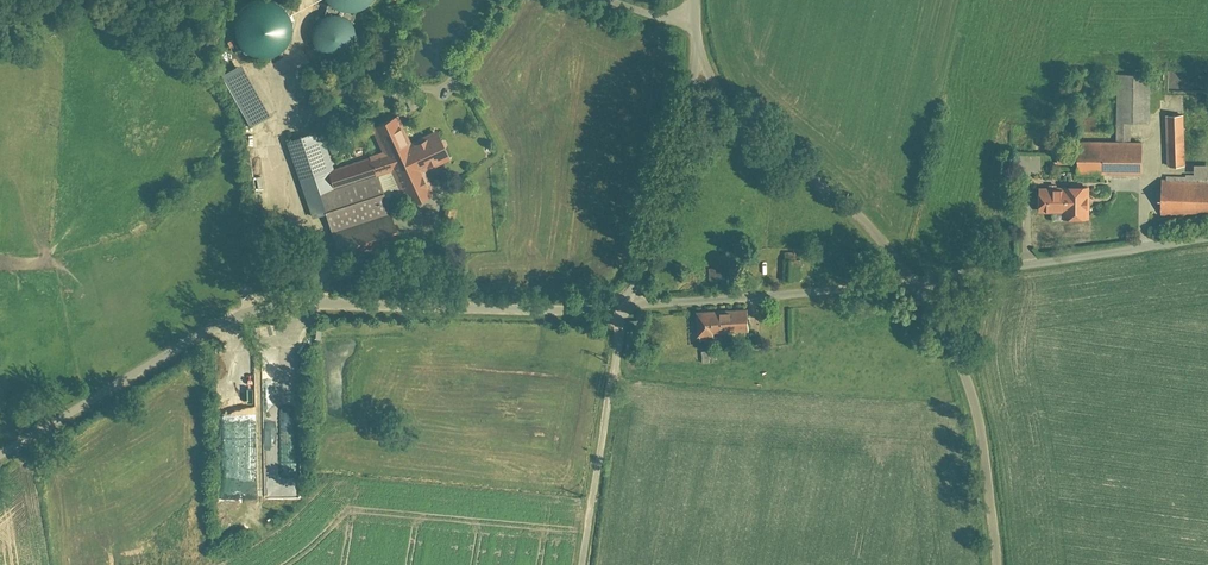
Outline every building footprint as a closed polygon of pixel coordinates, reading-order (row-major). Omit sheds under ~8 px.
[(329,6),(344,12),(359,10),(369,1),(370,0),(324,0),(329,6)] [(309,32),(310,47),(320,60),(332,64),(349,58),(358,45),(358,33),(349,19),(331,14),(316,21),(309,32)] [(253,119),(273,108),(252,69),(232,80),(253,119)] [(1131,123),(1151,123),(1150,74),(1117,75),(1119,146),(1076,147),(1077,175),(1139,174),(1139,145),(1132,145),(1131,123)] [(1166,117),(1166,168),(1185,168),(1185,117),(1166,117)] [(430,201),(423,183),(420,173),(447,163),(438,138),(407,149),(396,119),(371,127),(381,155),(338,171),(323,129),(286,142),(302,187),(313,184),(341,264),(402,243),(387,198),(402,193),(407,209),(430,201)] [(1164,214),(1207,214),(1207,184),(1164,183),(1164,214)] [(1040,215),(1068,215),(1068,222),(1089,221),(1088,187),(1067,187),(1067,192),(1040,192),(1040,215)] [(774,283),(800,283),(800,253),(774,253),(774,283)] [(707,272),(707,286),(728,286),(728,272),(707,272)] [(693,311),(695,337),(749,333),(747,308),(693,311)]
